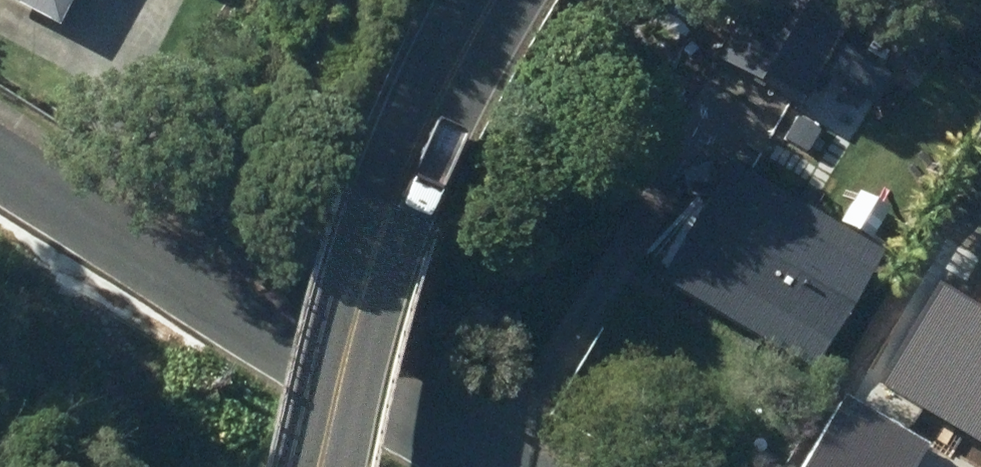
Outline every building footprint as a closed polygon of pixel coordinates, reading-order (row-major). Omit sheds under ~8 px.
[(53,24),(66,0),(8,0),(53,24)] [(707,64),(796,114),(847,26),(801,0),(744,0),(707,64)] [(968,169),(980,176),(980,146),(968,169)] [(726,163),(656,283),(804,372),(875,252),(726,163)] [(980,347),(980,248),(958,234),(915,307),(980,347)]
